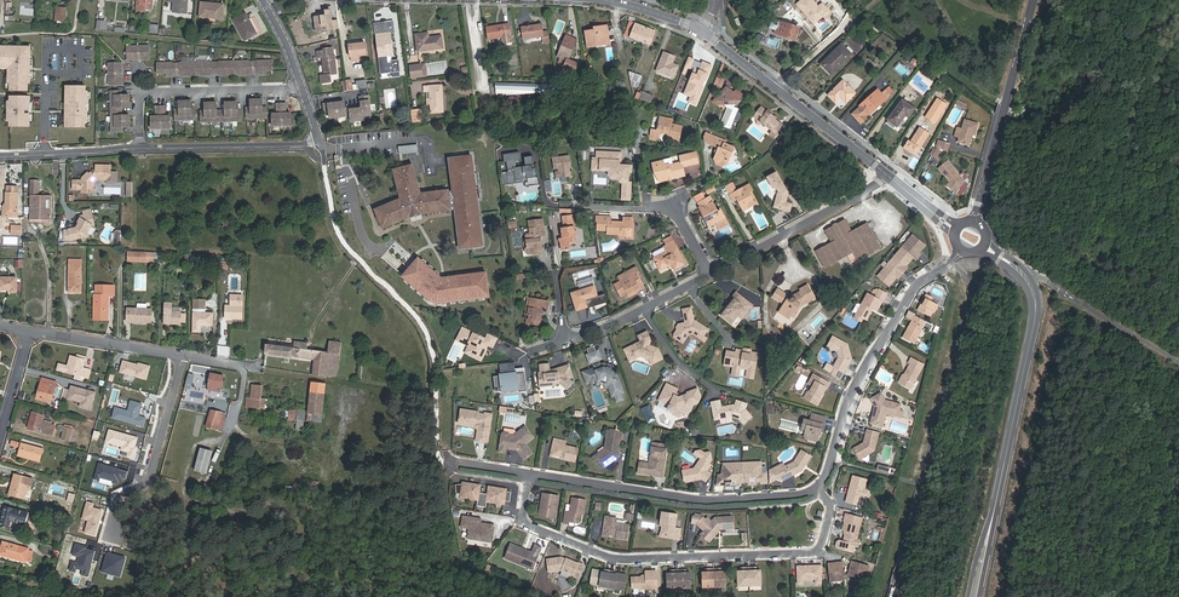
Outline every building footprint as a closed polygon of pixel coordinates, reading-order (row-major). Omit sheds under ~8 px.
[(152,0),(138,0),(137,8),(151,10),(152,0)] [(186,14),(188,0),(169,0),(169,1),(174,2),(173,12),(186,14)] [(829,11),(822,3),(818,6),(813,0),(803,0),(803,1),(802,0),(801,0),(796,4),(797,5),(814,25),(824,15),(826,17),(831,12),(829,11)] [(222,19),(223,5),(201,3),(200,16),(210,16),(210,18),(222,19)] [(54,21),(66,22),(67,8),(56,6),(54,21)] [(337,11),(321,13),(323,31),(339,29),(337,11)] [(256,34),(245,13),(234,20),(244,40),(256,34)] [(783,34),(782,36),(795,41),(799,27),(778,20),(778,21),(775,31),(783,34)] [(387,31),(389,31),(394,31),(393,22),(375,24),(381,73),(392,72),(392,76),(399,76),(397,63),(391,64),(387,64),(386,57),(390,57),(388,41),(390,41),(389,34),(387,34),(387,31)] [(630,38),(635,24),(629,22),(624,35),(630,38)] [(509,24),(487,28),(488,39),(502,37),(502,43),(511,41),(509,24)] [(654,31),(635,24),(630,38),(645,43),(648,35),(652,36),(654,31)] [(158,26),(150,25),(149,32),(157,33),(158,26)] [(541,25),(521,28),(523,39),(543,36),(541,25)] [(596,42),(609,40),(607,26),(594,28),(594,30),(586,32),(589,47),(597,46),(596,42)] [(443,49),(441,37),(428,38),(428,33),(416,35),(418,52),(443,49)] [(560,51),(557,56),(561,58),(559,62),(565,65),(571,67),(570,70),(576,72),(579,65),(567,60),(576,40),(566,36),(564,41),(566,42),(562,52),(560,51)] [(350,57),(357,56),(366,55),(365,43),(349,45),(350,57)] [(831,57),(823,66),(831,74),(851,54),(841,44),(830,55),(831,57)] [(0,68),(2,67),(2,66),(11,66),(11,69),(9,69),(9,76),(9,82),(11,82),(11,87),(11,89),(29,89),(29,82),(31,82),(31,76),(31,70),(31,64),(31,58),(30,49),(27,49),(27,45),(13,45),(7,45),(1,45),(0,45),(0,68)] [(137,47),(127,47),(127,60),(134,60),(133,59),(142,59),(142,60),(149,59),(148,46),(137,47)] [(322,49),(323,52),(329,51),(329,56),(334,56),(333,48),(322,49)] [(329,51),(323,52),(317,52),(317,58),(323,57),(325,76),(320,77),(321,83),(330,82),(330,75),(336,74),(334,56),(329,56),(329,51)] [(821,64),(823,66),(831,57),(830,55),(821,64)] [(916,67),(920,61),(913,57),(910,62),(916,67)] [(678,66),(661,59),(656,71),(673,78),(678,66)] [(273,72),(272,60),(257,61),(253,62),(249,62),(249,61),(234,61),(219,62),(219,63),(215,63),(210,63),(210,62),(195,62),(180,63),(180,64),(177,64),(172,64),(172,63),(157,63),(157,73),(166,73),(166,76),(172,76),(172,75),(180,75),(181,76),(186,76),(186,73),(205,73),(205,76),(211,76),(211,75),(219,75),(225,75),(225,72),(243,72),(243,75),(249,75),(249,74),(258,74),(258,75),(264,75),(263,72),(273,72)] [(121,64),(107,64),(108,75),(108,86),(115,86),(122,85),(121,79),(120,79),(120,70),(121,70),(121,64)] [(411,78),(421,77),(420,66),(410,67),(411,78)] [(640,89),(644,78),(629,72),(630,86),(640,89)] [(725,78),(717,75),(714,83),(721,86),(725,78)] [(367,88),(366,80),(356,81),(357,89),(367,88)] [(845,102),(855,93),(843,81),(829,94),(835,101),(839,96),(845,102)] [(546,92),(546,85),(497,84),(497,95),(546,92)] [(429,86),(429,91),(430,100),(430,104),(431,113),(442,112),(441,86),(429,86)] [(878,89),(859,105),(860,106),(852,113),(861,123),(866,118),(865,116),(867,114),(875,107),(874,105),(877,103),(879,106),(886,99),(894,92),(889,86),(881,93),(878,89)] [(86,87),(71,87),(71,93),(67,93),(67,102),(67,110),(67,115),(67,122),(67,127),(86,127),(86,123),(89,123),(89,122),(89,115),(88,110),(87,109),(87,105),(88,105),(88,99),(88,93),(88,91),(86,91),(86,87)] [(726,87),(716,97),(723,104),(727,108),(719,125),(729,129),(738,109),(734,107),(734,104),(737,104),(744,97),(737,90),(733,93),(726,87)] [(687,90),(683,97),(696,103),(700,96),(701,97),(704,91),(698,88),(695,94),(687,90)] [(654,96),(642,91),(639,99),(650,104),(654,96)] [(115,92),(110,92),(110,102),(111,112),(111,122),(111,133),(122,132),(122,128),(130,128),(129,116),(121,116),(121,108),(129,107),(129,96),(121,96),(121,92),(115,92)] [(371,116),(369,96),(360,98),(362,109),(355,110),(355,107),(345,109),(344,102),(324,104),(325,112),(329,112),(330,119),(350,116),(351,122),(364,121),(363,117),(371,116)] [(31,97),(11,97),(11,101),(9,101),(9,102),(9,109),(9,114),(9,121),(9,122),(11,122),(11,126),(30,127),(31,121),(31,115),(31,109),(31,102),(31,97)] [(841,109),(846,104),(839,98),(835,103),(841,109)] [(947,104),(937,98),(925,117),(935,123),(947,104)] [(250,108),(246,108),(246,110),(246,119),(256,118),(267,118),(266,114),(266,107),(262,107),(262,99),(250,100),(250,108)] [(902,100),(887,119),(897,126),(906,115),(908,116),(914,109),(902,100)] [(190,101),(179,102),(179,110),(174,110),(175,120),(185,120),(195,120),(195,109),(191,109),(190,101)] [(200,111),(200,122),(211,122),(221,122),(231,121),(241,121),(241,110),(237,110),(236,102),(225,103),(225,111),(216,111),(216,103),(204,103),(205,111),(200,111)] [(875,107),(867,114),(868,115),(876,108),(878,110),(881,108),(879,106),(877,103),(874,105),(875,107)] [(272,114),(272,126),(281,126),(291,126),(290,113),(286,113),(285,104),(276,104),(277,114),(272,114)] [(151,117),(151,129),(160,129),(169,129),(169,121),(169,116),(165,116),(164,106),(155,107),(156,117),(151,117)] [(776,120),(771,116),(767,113),(761,109),(754,119),(757,122),(762,126),(775,136),(781,128),(774,122),(776,120)] [(418,110),(410,111),(412,122),(419,120),(418,110)] [(660,118),(656,132),(659,132),(668,135),(667,138),(678,141),(681,127),(671,125),(672,120),(660,118)] [(969,143),(973,132),(975,133),(978,122),(964,118),(961,127),(957,125),(954,134),(959,135),(957,140),(969,143)] [(916,155),(930,133),(920,127),(910,141),(908,140),(903,147),(916,155)] [(659,132),(656,132),(651,130),(649,139),(657,141),(659,132)] [(715,158),(727,163),(734,148),(724,144),(726,141),(706,132),(705,137),(705,142),(710,144),(711,143),(715,145),(715,146),(719,148),(715,158)] [(939,147),(947,150),(949,141),(942,139),(941,140),(938,139),(936,146),(939,147)] [(398,145),(399,153),(417,151),(416,144),(398,145)] [(937,146),(932,154),(938,157),(942,149),(937,146)] [(597,152),(596,160),(600,160),(600,168),(607,168),(609,171),(609,175),(612,179),(618,179),(621,183),(623,183),(622,200),(631,200),(631,183),(628,183),(629,177),(627,177),(627,172),(632,172),(632,166),(621,166),(621,153),(597,152)] [(515,162),(521,161),(520,153),(504,155),(505,163),(507,163),(515,162)] [(658,181),(667,179),(667,177),(670,176),(671,179),(685,176),(683,168),(692,166),(689,154),(679,156),(681,163),(665,167),(664,163),(661,161),(651,164),(653,170),(657,173),(658,181)] [(419,194),(412,166),(393,171),(401,199),(375,210),(383,228),(406,218),(420,214),(450,210),(454,209),(459,249),(482,246),(480,230),(483,230),(481,216),(478,216),(476,199),(479,198),(478,187),(475,188),(471,156),(448,159),(452,191),(448,192),(447,191),(419,194)] [(535,167),(533,157),(525,158),(526,167),(516,169),(515,162),(507,163),(508,173),(509,178),(515,177),(516,181),(520,181),(528,180),(528,183),(525,183),(526,188),(537,186),(535,169),(533,169),(532,167),(535,167)] [(569,157),(552,159),(554,170),(558,169),(559,172),(559,179),(570,177),(569,168),(571,168),(569,157)] [(600,168),(600,160),(596,160),(592,160),(592,171),(609,171),(607,168),(600,168)] [(952,186),(958,190),(964,180),(947,160),(938,167),(949,181),(946,185),(951,188),(952,186)] [(90,188),(94,188),(94,183),(98,180),(107,180),(107,183),(117,183),(117,173),(111,173),(111,166),(97,166),(97,172),(92,175),(90,175),(89,173),(83,178),(83,181),(78,181),(78,189),(82,189),(82,192),(90,192),(90,188)] [(509,178),(508,173),(507,173),(509,185),(521,184),(520,181),(516,181),(515,177),(509,178)] [(786,194),(788,194),(775,175),(766,181),(772,192),(775,191),(777,193),(775,201),(782,203),(780,209),(790,211),(792,204),(786,202),(787,198),(785,197),(786,194)] [(337,180),(341,204),(351,202),(350,196),(353,195),(350,178),(337,180)] [(546,192),(552,190),(550,179),(544,181),(546,192)] [(31,180),(31,195),(39,196),(39,180),(31,180)] [(731,195),(737,192),(733,184),(726,187),(731,195)] [(749,185),(737,192),(731,195),(734,201),(737,199),(741,205),(744,203),(748,209),(757,203),(754,197),(752,199),(748,193),(751,191),(752,191),(749,185)] [(3,217),(18,217),(18,193),(17,193),(17,187),(7,187),(7,193),(6,193),(6,204),(3,207),(3,217)] [(45,212),(45,196),(39,196),(31,195),(30,220),(51,220),(51,212),(45,212)] [(727,224),(724,218),(721,211),(717,213),(709,197),(698,203),(700,207),(699,208),(709,226),(716,222),(719,228),(727,224)] [(85,216),(84,214),(80,215),(81,218),(78,222),(79,223),(76,228),(68,229),(68,230),(64,230),(63,240),(70,240),(86,236),(85,234),(91,224),(94,223),(92,215),(85,216)] [(628,223),(631,224),(631,218),(623,218),(623,223),(610,222),(610,218),(597,217),(596,222),(598,222),(597,229),(607,230),(607,231),(607,233),(628,235),(628,223)] [(561,228),(562,238),(563,242),(560,242),(561,251),(570,250),(569,244),(576,243),(575,237),(577,236),(577,232),(574,232),(573,220),(563,222),(563,228),(561,228)] [(852,252),(857,261),(881,248),(868,223),(851,232),(845,220),(825,231),(832,243),(816,252),(824,267),(847,255),(852,252)] [(19,230),(19,234),(22,234),(22,226),(11,226),(11,230),(19,230)] [(525,243),(526,247),(526,249),(524,249),(524,252),(528,255),(533,254),(534,255),(537,255),(539,252),(539,250),(542,246),(540,237),(544,236),(543,227),(537,228),(533,228),(528,229),(529,235),(526,235),(525,238),(525,243)] [(912,234),(877,276),(889,286),(897,277),(898,276),(900,277),(906,269),(905,268),(906,266),(913,258),(916,260),(919,256),(917,255),(925,245),(912,234)] [(666,252),(676,247),(674,243),(664,248),(666,252)] [(685,264),(676,247),(666,252),(654,258),(660,271),(672,264),(675,270),(685,264)] [(128,252),(128,261),(154,262),(154,253),(128,252)] [(851,264),(857,261),(852,252),(847,255),(851,264)] [(437,302),(489,295),(486,271),(441,277),(417,257),(402,275),(430,300),(437,302)] [(81,293),(82,260),(70,260),(69,292),(81,293)] [(617,277),(620,282),(638,272),(636,267),(617,277)] [(635,289),(637,292),(644,288),(640,280),(642,279),(638,272),(620,282),(615,284),(621,296),(627,293),(635,289)] [(17,278),(0,278),(0,290),(10,291),(10,292),(16,293),(17,278)] [(114,295),(114,286),(97,285),(96,295),(95,295),(94,319),(108,320),(108,295),(114,295)] [(784,299),(786,295),(778,290),(773,297),(784,305),(780,312),(789,318),(790,315),(791,316),(799,304),(806,300),(807,302),(814,298),(807,285),(800,289),(801,292),(794,295),(792,295),(790,295),(789,296),(788,296),(788,297),(788,299),(788,300),(788,301),(784,299)] [(597,297),(594,287),(571,294),(577,310),(588,307),(586,300),(597,297)] [(887,294),(879,290),(875,298),(868,294),(861,306),(858,304),(857,305),(853,311),(854,312),(857,314),(854,318),(861,322),(863,318),(867,319),(871,312),(870,309),(871,308),(877,311),(882,302),(883,302),(887,294)] [(736,292),(729,301),(731,302),(730,304),(731,305),(728,308),(727,307),(721,314),(732,322),(738,314),(743,308),(746,310),(751,303),(736,292)] [(918,310),(930,317),(933,312),(935,312),(939,305),(931,301),(933,297),(927,294),(925,298),(926,299),(923,305),(921,305),(918,310)] [(542,310),(544,310),(547,310),(549,301),(530,298),(528,308),(526,308),(525,315),(527,316),(525,324),(539,327),(541,314),(542,310)] [(205,308),(206,300),(193,300),(193,308),(205,308)] [(801,305),(807,302),(806,300),(799,304),(791,316),(793,317),(801,305)] [(753,305),(751,303),(746,310),(743,308),(738,314),(743,318),(753,305)] [(127,322),(132,322),(132,320),(141,320),(141,323),(151,323),(152,309),(147,309),(147,304),(137,304),(137,309),(128,308),(127,322)] [(231,317),(242,317),(242,306),(226,305),(225,319),(231,319),(231,317)] [(181,312),(173,311),(170,311),(171,306),(165,306),(164,311),(163,323),(181,324),(181,312)] [(692,307),(682,309),(685,322),(685,324),(683,325),(681,323),(678,323),(676,327),(676,330),(676,331),(674,338),(679,341),(683,335),(687,337),(689,335),(693,334),(705,342),(708,338),(705,336),(709,329),(695,320),(694,320),(692,307)] [(212,326),(213,313),(193,312),(192,332),(200,332),(200,325),(212,326)] [(903,338),(914,344),(926,322),(917,316),(914,321),(913,320),(909,327),(910,328),(909,330),(907,329),(903,338)] [(484,343),(491,347),(496,338),(487,334),(484,339),(461,328),(458,334),(464,337),(462,340),(472,344),(467,354),(479,360),(485,348),(482,347),(484,343)] [(647,332),(639,336),(642,342),(641,343),(640,342),(625,349),(630,361),(640,356),(641,353),(644,353),(647,354),(649,359),(652,364),(663,359),(658,349),(648,345),(649,338),(647,332)] [(462,340),(464,337),(458,334),(455,340),(467,346),(464,353),(467,354),(472,344),(462,340)] [(807,340),(811,344),(816,339),(812,335),(807,340)] [(847,344),(833,337),(828,346),(838,351),(839,357),(834,367),(835,368),(843,373),(848,364),(848,362),(849,359),(851,359),(851,358),(847,344)] [(338,372),(341,343),(329,341),(328,352),(307,350),(308,345),(302,345),(302,343),(294,342),(294,347),(266,344),(265,354),(314,360),(313,376),(326,377),(326,375),(334,376),(335,375),(336,375),(337,374),(338,372)] [(736,353),(727,351),(725,362),(733,364),(733,367),(734,367),(733,373),(739,374),(741,368),(743,366),(746,367),(748,369),(747,375),(754,376),(758,353),(751,352),(748,354),(746,353),(744,351),(737,350),(736,353)] [(590,354),(587,355),(590,363),(593,362),(598,360),(601,359),(598,351),(595,352),(590,354)] [(83,368),(85,360),(86,360),(87,357),(78,355),(77,358),(71,356),(68,366),(59,364),(57,369),(89,378),(91,370),(83,368)] [(924,365),(912,358),(909,363),(911,364),(900,383),(911,389),(924,365)] [(134,376),(146,379),(150,366),(139,363),(138,365),(123,361),(120,372),(125,373),(134,376)] [(547,364),(538,365),(538,373),(536,373),(538,383),(549,382),(549,385),(558,384),(565,390),(572,382),(567,378),(566,380),(560,376),(557,376),(554,376),(554,373),(548,373),(547,364)] [(623,400),(621,393),(624,392),(620,382),(617,382),(616,380),(619,379),(617,374),(614,375),(613,372),(615,371),(614,368),(611,369),(608,368),(607,365),(603,366),(604,368),(601,369),(601,367),(600,364),(594,366),(595,368),(596,370),(593,371),(593,369),(583,372),(587,383),(592,381),(592,380),(595,379),(596,380),(601,378),(607,381),(609,386),(610,386),(612,389),(610,390),(613,396),(615,395),(618,402),(623,400)] [(664,368),(661,374),(666,376),(669,370),(664,368)] [(492,376),(494,391),(502,390),(501,385),(518,387),(518,391),(525,390),(523,372),(514,373),(513,369),(498,371),(499,375),(492,376)] [(220,393),(224,376),(212,374),(208,390),(220,393)] [(830,383),(814,374),(808,384),(813,386),(810,392),(808,392),(804,398),(817,405),(821,398),(820,397),(822,393),(823,394),(826,388),(827,389),(830,383)] [(50,403),(56,382),(42,378),(36,399),(50,403)] [(326,384),(311,382),(310,392),(324,394),(326,384)] [(667,384),(659,400),(672,406),(671,408),(673,414),(679,417),(685,415),(685,414),(688,415),(693,404),(697,403),(700,396),(697,389),(688,392),(688,394),(679,397),(675,395),(678,389),(667,384)] [(263,409),(263,408),(264,399),(261,399),(262,386),(252,385),(251,398),(247,398),(245,407),(263,409)] [(90,411),(96,394),(71,387),(70,391),(68,399),(81,403),(79,408),(90,411)] [(68,399),(70,391),(64,389),(62,397),(68,399)] [(324,394),(310,392),(308,414),(313,414),(312,422),(321,423),(324,394)] [(881,393),(872,399),(876,406),(877,408),(876,409),(876,411),(874,412),(871,423),(883,426),(886,413),(902,417),(903,412),(899,411),(901,405),(886,401),(881,393)] [(720,400),(711,402),(714,414),(718,413),(719,419),(732,417),(739,419),(744,425),(753,417),(745,410),(747,404),(737,400),(735,406),(733,405),(721,407),(720,400)] [(111,418),(143,427),(145,418),(138,416),(141,404),(130,401),(127,411),(114,408),(111,418)] [(302,430),(304,411),(290,409),(289,420),(295,421),(295,423),(297,423),(296,429),(302,430)] [(479,412),(461,409),(460,419),(469,420),(469,424),(477,425),(478,424),(480,426),(478,427),(476,440),(488,442),(490,430),(491,428),(490,427),(492,414),(485,413),(485,415),(478,414),(479,412)] [(211,410),(206,427),(221,431),(225,415),(222,414),(222,413),(211,410)] [(44,416),(32,412),(28,429),(52,435),(55,426),(42,422),(44,416)] [(808,439),(815,441),(817,439),(818,434),(819,432),(821,431),(823,425),(824,424),(826,417),(812,413),(810,420),(809,420),(803,418),(801,425),(805,426),(805,429),(804,432),(808,439)] [(69,440),(71,429),(64,427),(62,439),(69,440)] [(502,434),(499,452),(506,453),(506,448),(512,449),(513,447),(515,448),(516,450),(518,450),(524,459),(532,453),(527,446),(523,448),(522,446),(525,444),(534,438),(526,427),(515,434),(514,435),(510,435),(509,433),(504,432),(502,434)] [(690,434),(698,435),(699,429),(692,427),(690,434)] [(138,447),(135,447),(137,438),(109,430),(105,442),(122,447),(121,451),(128,452),(127,457),(134,459),(136,455),(138,447)] [(854,448),(860,459),(874,450),(879,433),(867,430),(864,443),(863,445),(862,446),(860,445),(854,448)] [(620,433),(607,431),(606,437),(608,437),(606,449),(597,456),(601,461),(605,467),(617,458),(618,452),(619,452),(621,438),(620,438),(620,433)] [(606,449),(608,437),(606,437),(605,448),(593,457),(597,463),(601,461),(597,456),(606,449)] [(566,441),(554,438),(553,443),(555,443),(554,451),(556,455),(563,456),(565,457),(565,459),(575,462),(578,448),(565,445),(566,441)] [(11,440),(9,445),(18,448),(19,442),(11,440)] [(652,443),(651,455),(650,464),(640,463),(638,473),(648,475),(651,473),(654,473),(654,475),(662,477),(665,457),(667,445),(652,443)] [(33,455),(31,460),(39,462),(43,449),(22,444),(19,454),(29,456),(30,454),(33,455)] [(211,452),(199,448),(193,469),(204,474),(211,452)] [(684,479),(687,482),(694,481),(695,479),(697,478),(699,479),(702,479),(706,482),(711,473),(707,471),(711,465),(709,464),(712,460),(711,453),(709,452),(705,453),(700,450),(696,451),(694,454),(701,458),(694,468),(682,471),(684,479)] [(783,481),(787,478),(802,471),(804,468),(802,467),(804,465),(805,466),(811,456),(802,450),(794,462),(785,466),(782,468),(780,465),(772,469),(777,479),(783,481)] [(761,462),(723,464),(721,475),(718,475),(717,485),(725,485),(725,483),(731,483),(731,479),(732,478),(735,478),(737,479),(737,482),(750,482),(750,478),(751,477),(754,477),(755,478),(755,482),(761,481),(761,483),(767,483),(766,473),(761,473),(761,462)] [(99,464),(97,470),(95,476),(94,479),(99,481),(100,478),(113,482),(112,484),(118,485),(119,483),(120,484),(122,478),(125,479),(127,472),(99,464)] [(888,473),(890,467),(878,464),(877,470),(888,473)] [(28,484),(31,485),(33,479),(15,474),(13,480),(16,481),(12,496),(24,499),(27,489),(28,484)] [(867,479),(853,476),(850,488),(851,489),(850,492),(849,492),(846,502),(860,506),(863,497),(864,497),(866,496),(867,491),(866,489),(865,489),(867,479)] [(307,480),(307,488),(318,488),(319,481),(307,480)] [(456,485),(457,493),(462,494),(461,497),(478,500),(477,506),(486,508),(487,502),(504,505),(505,501),(510,502),(507,492),(507,490),(490,487),(488,494),(480,493),(481,486),(463,483),(463,484),(462,484),(456,485)] [(559,495),(543,493),(541,501),(542,503),(542,506),(540,507),(539,512),(541,515),(547,516),(549,516),(550,514),(550,513),(555,513),(559,495)] [(586,500),(572,498),(570,512),(565,511),(563,522),(568,523),(569,521),(578,523),(580,521),(581,516),(580,515),(581,513),(584,514),(586,500)] [(95,536),(99,523),(102,510),(92,507),(93,503),(86,502),(82,519),(88,520),(85,533),(95,536)] [(28,513),(5,507),(0,526),(8,529),(10,521),(25,525),(28,513)] [(677,515),(662,512),(661,522),(663,523),(662,526),(662,530),(666,536),(673,537),(673,539),(679,540),(681,529),(675,528),(677,515)] [(482,519),(463,516),(461,527),(469,529),(468,539),(492,542),(495,525),(481,523),(482,519)] [(616,518),(605,516),(604,521),(606,522),(605,529),(609,535),(616,536),(616,538),(627,539),(629,525),(615,523),(616,518)] [(863,518),(846,516),(845,522),(846,523),(845,532),(847,532),(849,532),(848,535),(847,544),(858,546),(860,539),(863,518)] [(733,518),(715,519),(712,522),(708,518),(706,520),(703,518),(702,519),(694,517),(693,524),(697,525),(704,531),(713,538),(718,532),(718,531),(720,528),(721,529),(721,530),(734,529),(733,518)] [(879,526),(876,534),(882,536),(885,528),(879,526)] [(29,550),(29,549),(23,548),(23,547),(3,541),(0,552),(0,555),(20,561),(21,559),(26,561),(29,550)] [(78,557),(77,562),(71,561),(68,570),(74,572),(75,568),(76,569),(82,570),(81,575),(87,576),(94,552),(88,550),(85,549),(86,547),(81,545),(75,544),(72,555),(78,557)] [(511,544),(505,558),(527,567),(529,561),(535,564),(541,548),(535,545),(532,553),(511,544)] [(125,557),(107,552),(101,571),(120,576),(125,557)] [(557,560),(548,562),(550,572),(562,570),(573,575),(572,577),(578,580),(584,565),(578,563),(566,558),(566,559),(561,557),(557,558),(557,560)] [(843,561),(828,563),(830,581),(845,580),(843,561)] [(869,566),(852,561),(848,575),(865,580),(869,566)] [(803,566),(797,566),(797,580),(803,580),(815,580),(815,584),(821,584),(821,575),(822,575),(822,566),(806,566),(806,567),(803,567),(803,566)] [(593,569),(590,584),(599,586),(599,588),(614,591),(615,588),(624,590),(626,575),(619,573),(617,574),(615,574),(615,571),(605,570),(604,572),(601,572),(600,570),(593,569)] [(741,571),(738,571),(738,586),(761,585),(761,570),(757,570),(754,570),(754,569),(744,569),(744,571),(741,571)] [(706,572),(702,572),(703,587),(726,586),(726,571),(722,572),(719,572),(719,570),(709,570),(709,572),(706,572)] [(642,577),(632,577),(632,588),(639,588),(640,589),(657,588),(656,571),(646,571),(646,575),(646,578),(643,578),(642,577)] [(671,573),(667,573),(668,589),(691,588),(690,573),(687,573),(684,573),(683,571),(674,572),(674,573),(671,573)]
